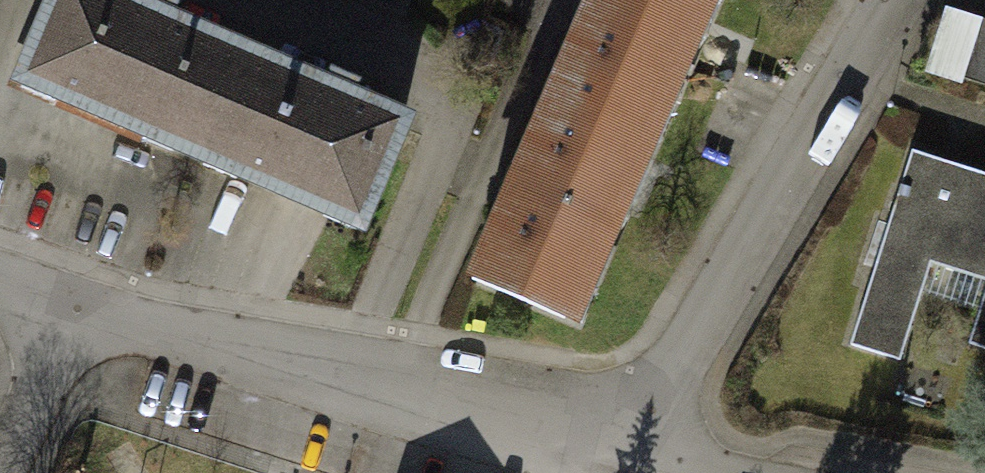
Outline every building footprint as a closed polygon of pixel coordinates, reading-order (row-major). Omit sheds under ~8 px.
[(120,0),(59,0),(25,80),(198,153),(241,52),(120,0)] [(566,117),(676,166),(749,0),(618,0),(566,117)] [(950,18),(930,79),(984,97),(984,30),(950,18)] [(405,121),(241,52),(198,153),(362,223),(405,121)] [(566,117),(492,285),(602,333),(676,166),(566,117)] [(852,348),(900,362),(927,269),(984,286),(984,166),(912,144),(852,348)]
